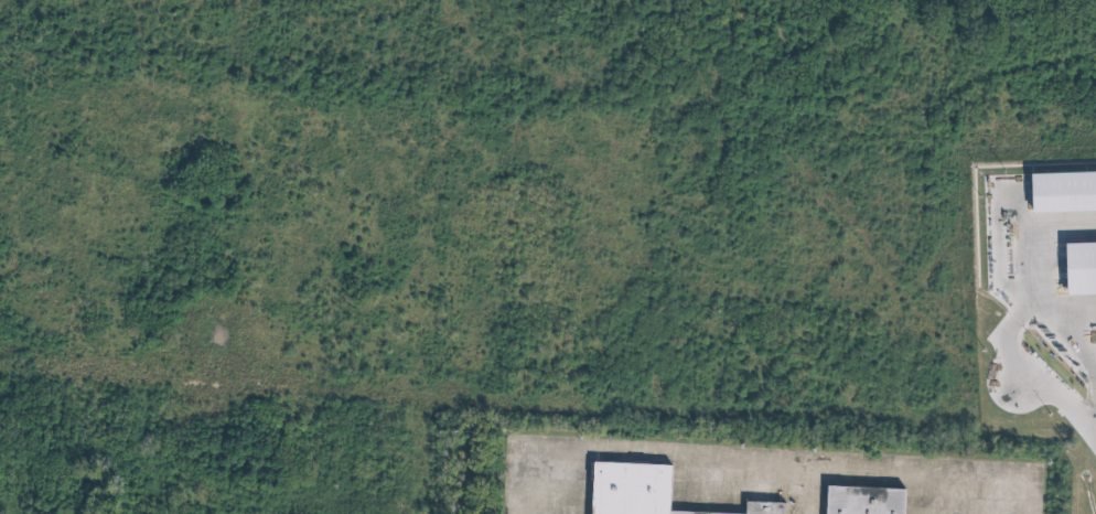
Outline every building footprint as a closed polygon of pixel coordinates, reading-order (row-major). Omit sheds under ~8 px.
[(794,499),(793,513),(591,513),(593,460),(670,463),(668,508),(745,512),(746,496),(794,499)] [(915,484),(914,513),(826,513),(828,481),(915,484)]
